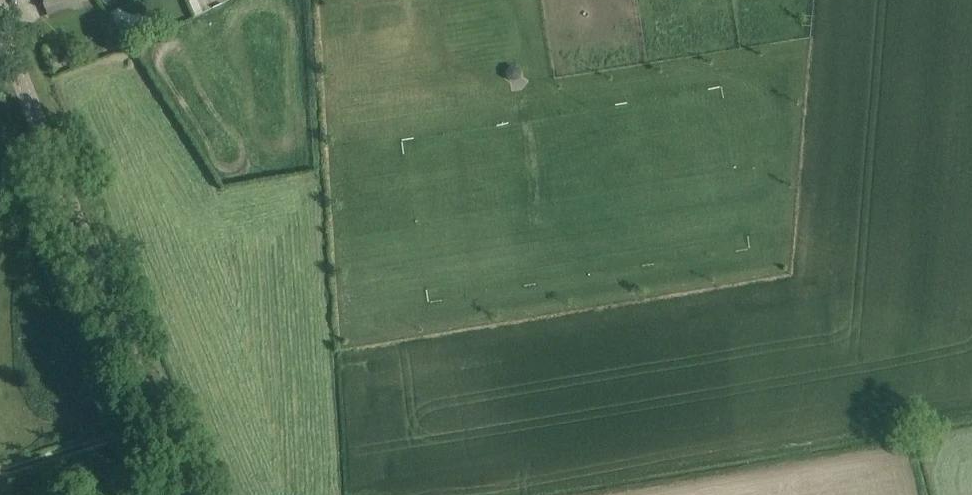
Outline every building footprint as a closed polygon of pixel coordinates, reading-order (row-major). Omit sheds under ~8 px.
[(521,75),(520,69),(515,66),(509,67),(506,72),(507,78),(512,81),(518,80),(521,75)]
